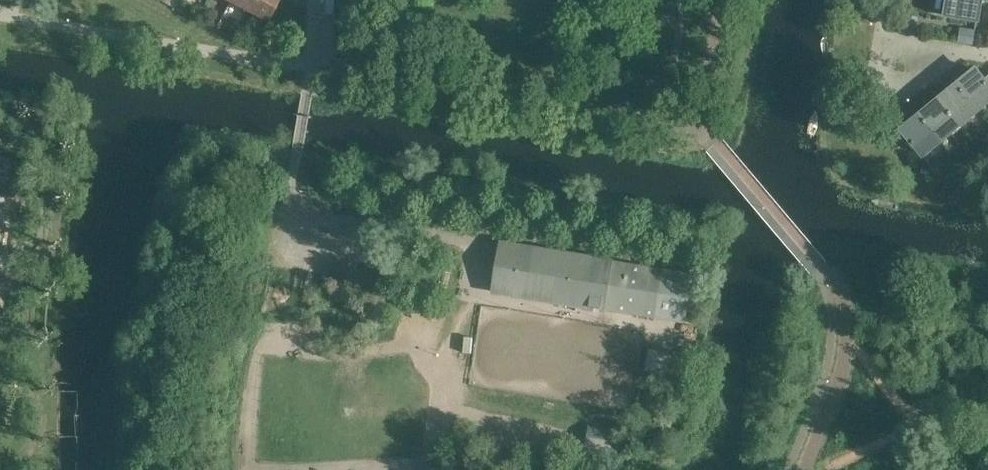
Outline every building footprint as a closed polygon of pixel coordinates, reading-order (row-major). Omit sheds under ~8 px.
[(255,0),(231,0),(230,2),(249,12),(255,0)] [(279,0),(255,0),(249,12),(268,22),(279,0)] [(981,0),(949,0),(947,15),(978,20),(981,0)] [(986,80),(976,69),(958,84),(978,109),(987,101),(987,83),(986,80)] [(978,109),(958,84),(939,100),(960,124),(978,109)] [(960,124),(939,100),(921,115),(941,140),(960,124)] [(941,140),(921,115),(902,130),(923,155),(941,140)] [(685,322),(692,275),(501,244),(493,291),(685,322)] [(668,375),(672,352),(650,348),(645,370),(668,375)] [(614,461),(619,428),(587,422),(581,455),(614,461)]
